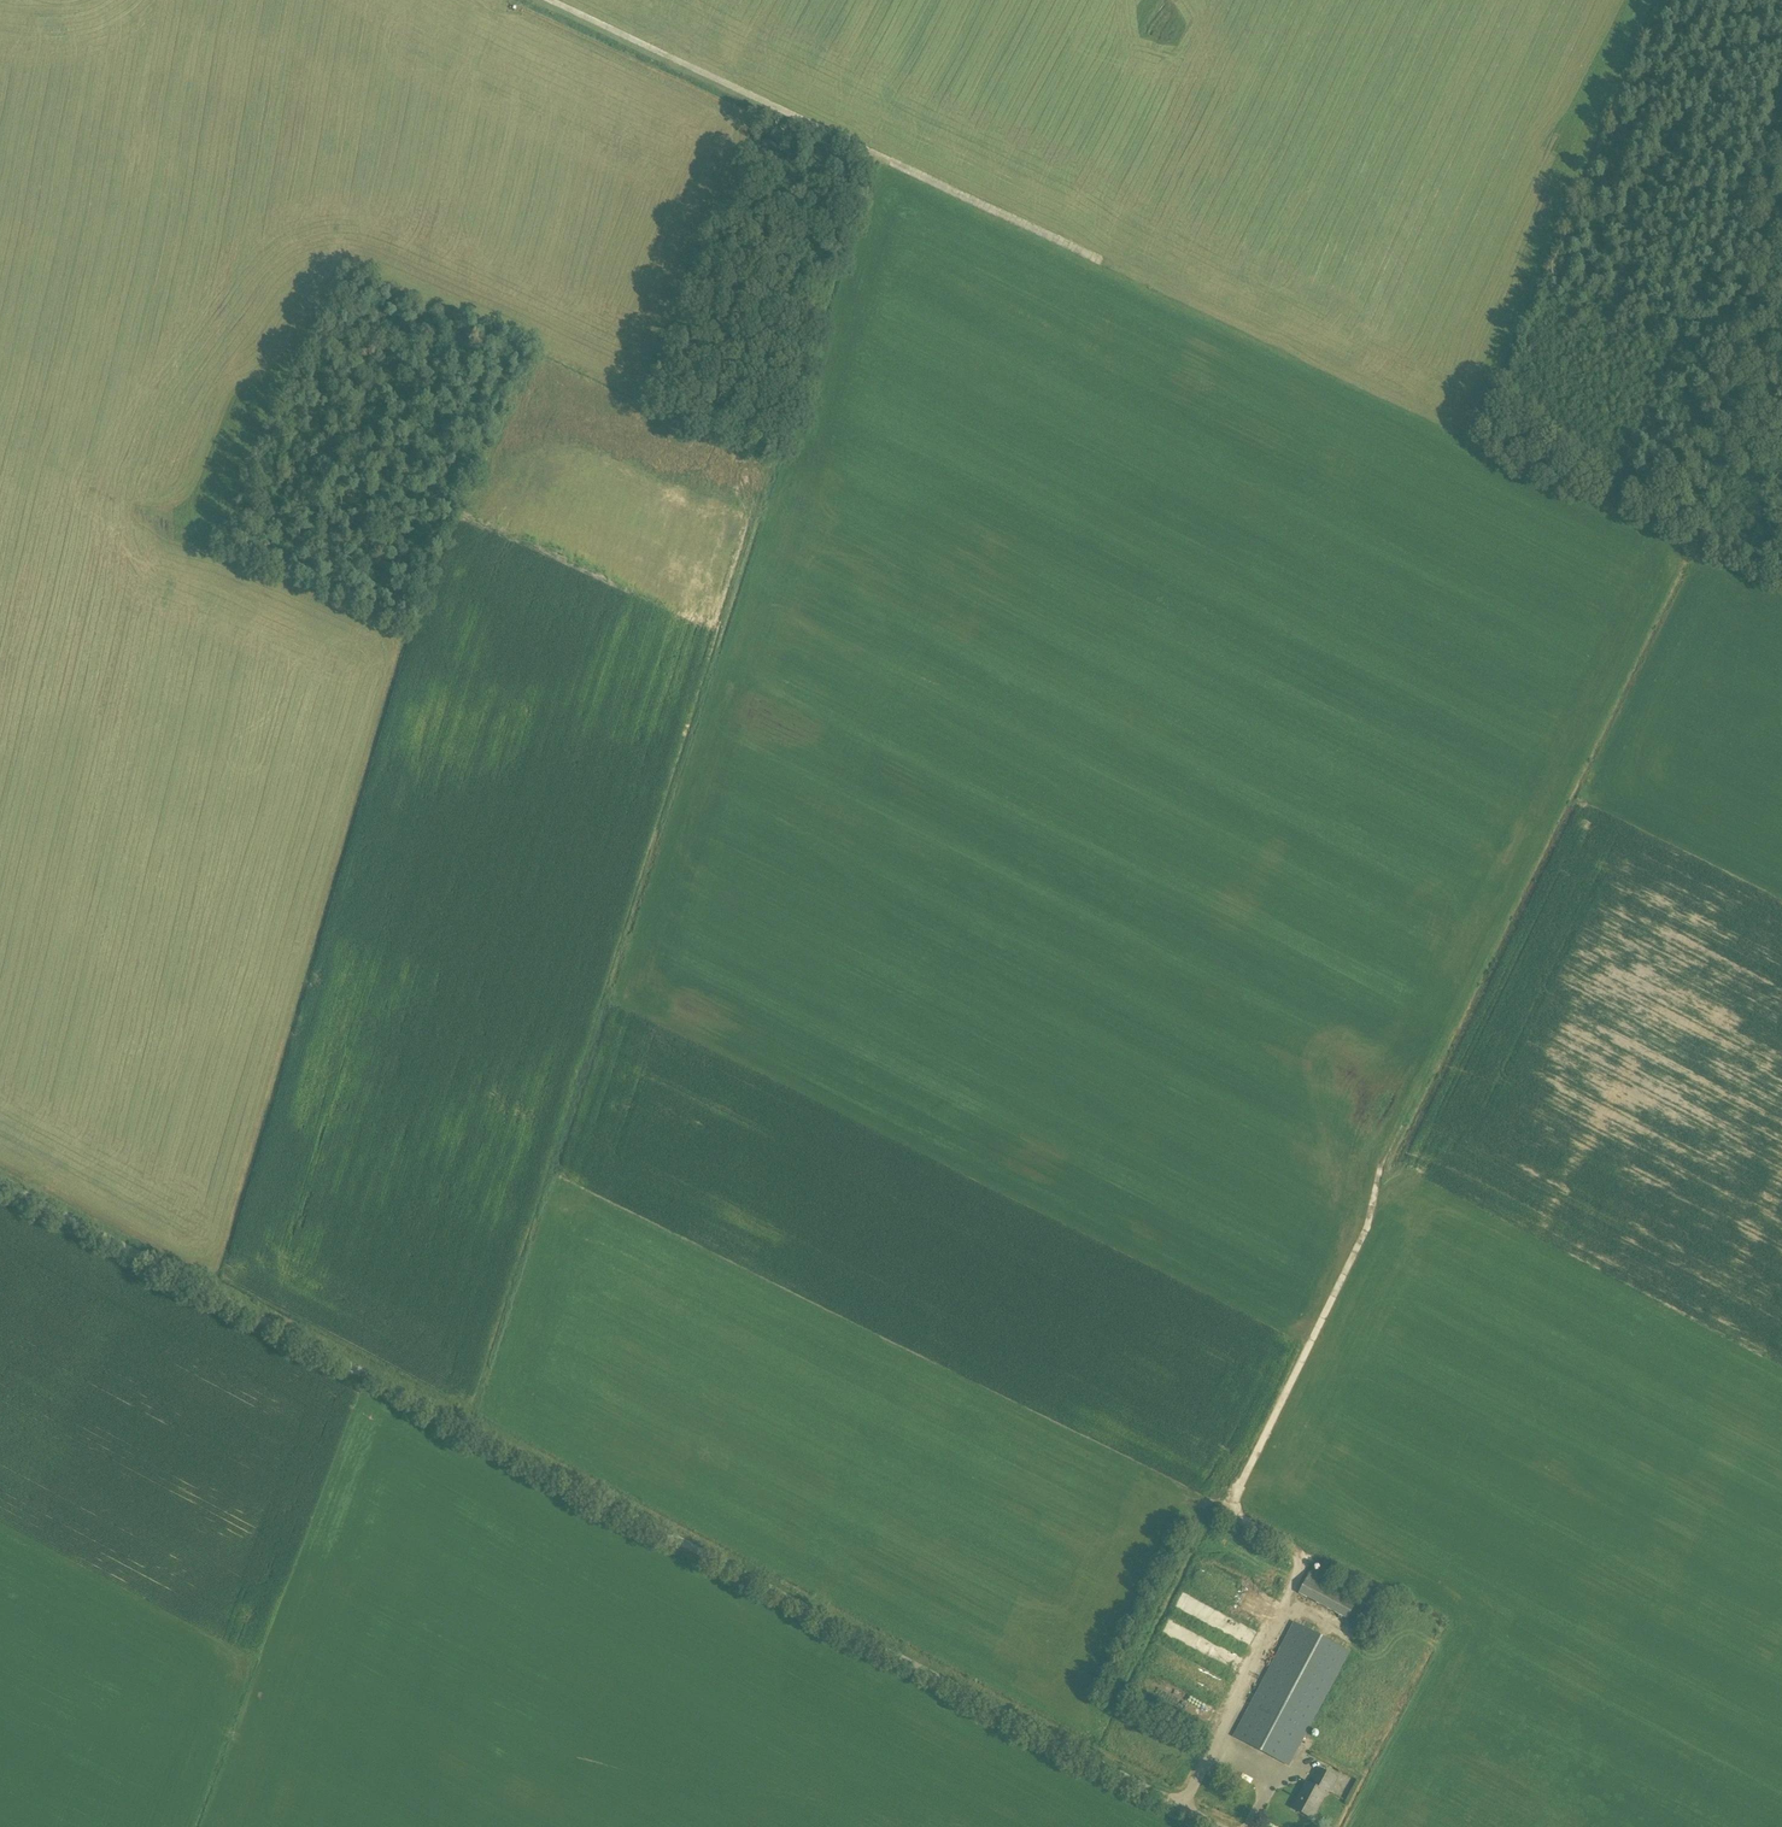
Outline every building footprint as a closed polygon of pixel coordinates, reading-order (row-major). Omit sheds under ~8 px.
[(1299,1593),(1348,1619),(1360,1597),(1311,1571),(1299,1593)] [(1233,1737),(1289,1766),(1350,1651),(1294,1621),(1233,1737)] [(1320,1769),(1312,1785),(1306,1783),(1293,1808),(1312,1818),(1326,1792),(1328,1793),(1336,1777),(1320,1769)]
